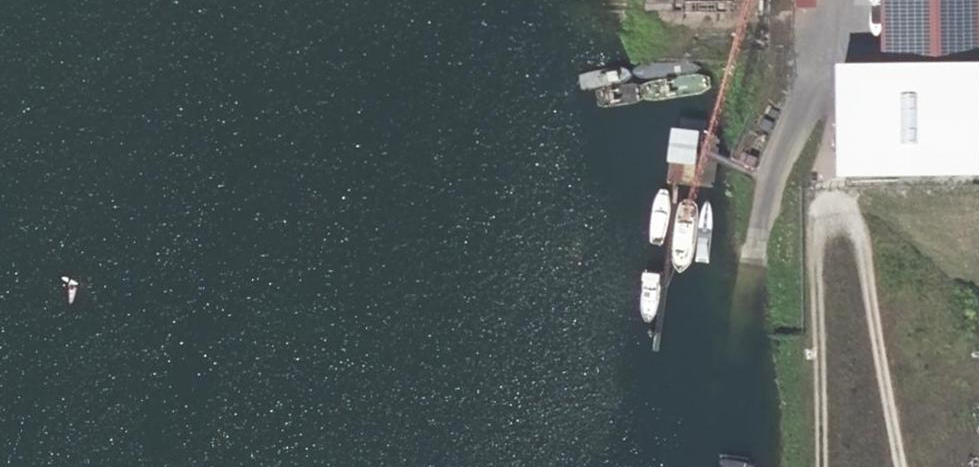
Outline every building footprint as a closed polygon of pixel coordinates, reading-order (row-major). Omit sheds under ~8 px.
[(889,62),(978,62),(978,0),(888,0),(889,62)] [(851,171),(978,168),(978,62),(889,62),(849,62),(851,171)]
